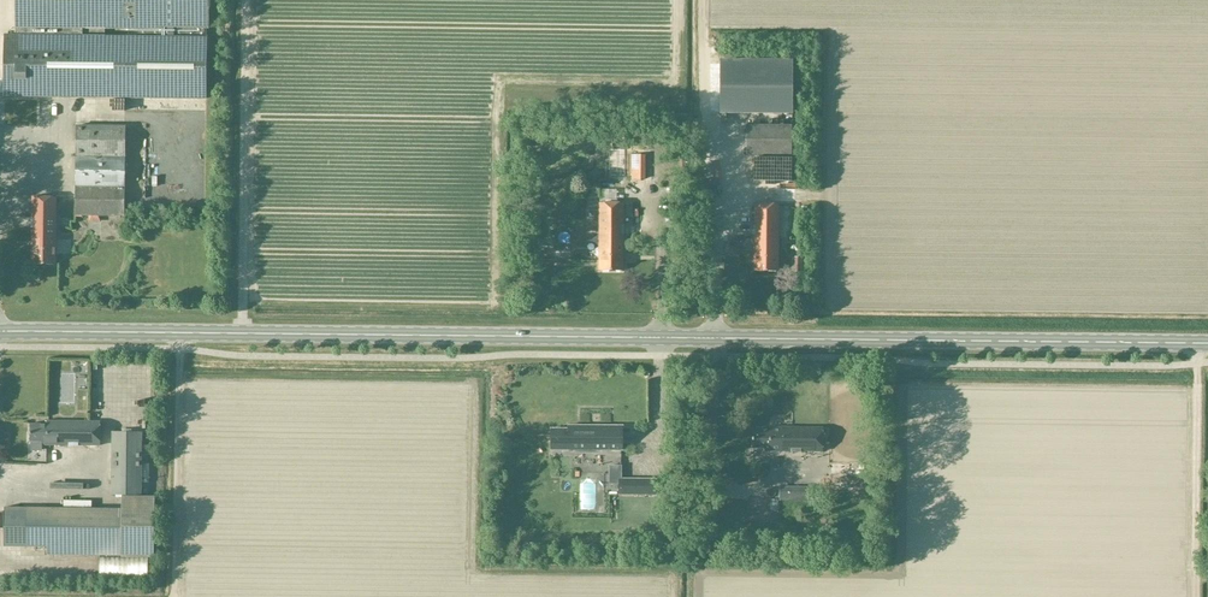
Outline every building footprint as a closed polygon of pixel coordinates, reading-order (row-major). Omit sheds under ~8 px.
[(204,37),(204,29),(209,29),(209,0),(16,0),(16,36),(5,36),(4,97),(125,98),(206,99),(207,37),(204,37)] [(791,112),(791,63),(718,63),(718,112),(791,112)] [(124,217),(125,127),(76,126),(75,217),(124,217)] [(746,126),(747,156),(792,156),(792,126),(746,126)] [(34,152),(33,145),(15,148),(16,155),(34,152)] [(645,180),(645,155),(631,155),(631,180),(645,180)] [(56,198),(32,197),(31,265),(55,265),(56,198)] [(623,271),(623,204),(599,204),(599,271),(623,271)] [(778,205),(754,205),(753,272),(777,272),(778,205)] [(101,422),(47,421),(47,425),(30,425),(30,442),(42,442),(42,445),(100,446),(101,422)] [(568,429),(552,429),(551,446),(564,447),(564,450),(622,450),(622,426),(568,426),(568,429)] [(822,428),(769,427),(769,431),(752,431),(752,448),(764,448),(764,451),(822,452),(822,428)] [(142,496),(142,433),(112,432),(111,496),(142,496)] [(656,480),(620,480),(619,495),(655,495),(656,480)] [(812,502),(812,487),(779,487),(779,501),(812,502)] [(610,505),(610,491),(584,490),(584,504),(610,505)] [(49,554),(117,555),(155,555),(155,497),(122,497),(122,509),(28,508),(28,546),(49,546),(49,554)] [(28,546),(28,508),(7,508),(7,547),(28,547),(28,546)]
